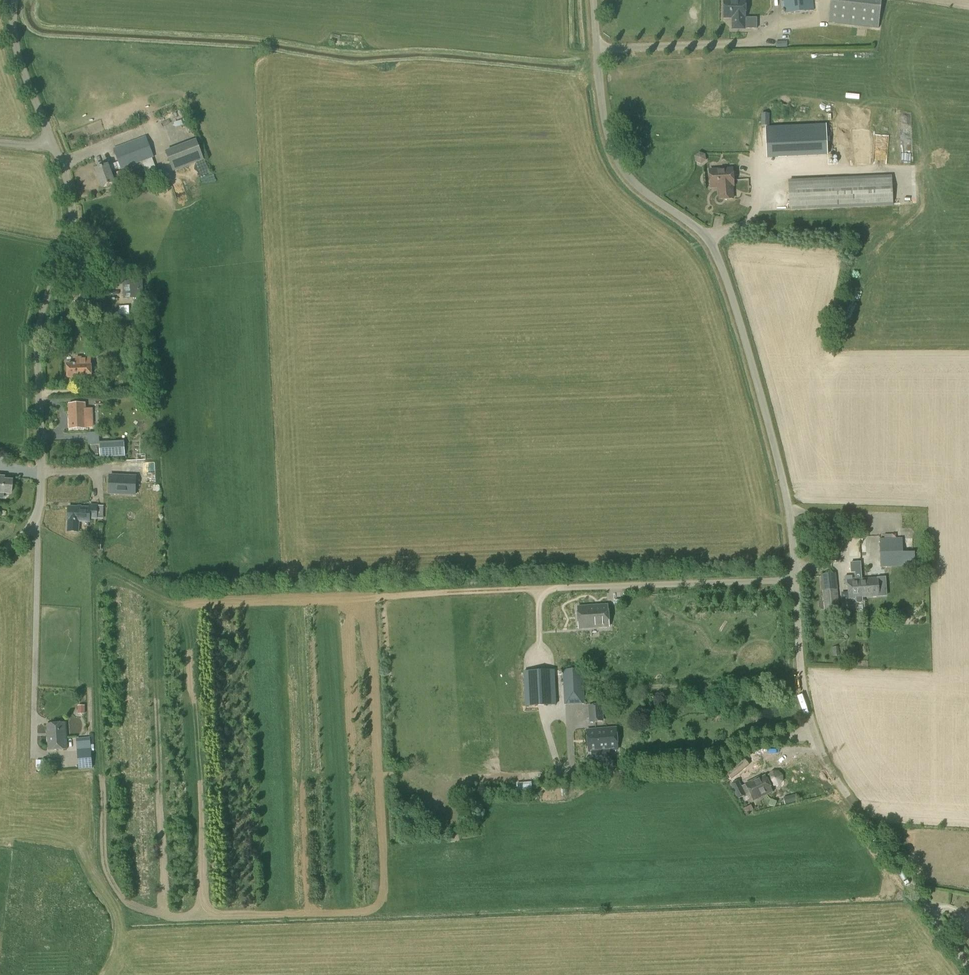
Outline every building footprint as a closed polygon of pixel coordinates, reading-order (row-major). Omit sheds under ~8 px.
[(744,29),(744,18),(745,18),(745,0),(724,0),(724,18),(732,18),(732,29),(744,29)] [(812,0),(784,0),(782,0),(782,2),(780,2),(781,8),(785,8),(785,14),(814,11),(812,0)] [(881,0),(830,0),(828,23),(878,29),(881,0)] [(791,165),(786,113),(770,114),(761,114),(761,126),(770,126),(770,127),(759,127),(760,137),(759,137),(761,161),(771,160),(771,167),(791,165)] [(880,159),(880,152),(885,152),(886,134),(875,133),(875,159),(880,159)] [(159,177),(152,158),(154,158),(146,136),(113,149),(118,162),(109,166),(109,165),(96,170),(103,188),(115,183),(111,172),(121,168),(121,170),(141,163),(148,181),(159,177)] [(871,164),(873,140),(858,139),(856,163),(871,164)] [(173,172),(204,160),(196,140),(165,152),(173,172)] [(699,155),(694,159),(695,165),(701,168),(706,163),(705,158),(699,155)] [(733,198),(732,185),(734,185),(733,168),(709,170),(711,187),(720,186),(720,190),(719,190),(720,199),(733,198)] [(125,179),(122,171),(114,174),(117,182),(125,179)] [(789,210),(893,206),(892,176),(788,181),(789,210)] [(143,281),(123,281),(123,299),(143,298),(143,281)] [(85,377),(91,377),(90,358),(79,358),(79,363),(68,364),(68,378),(76,378),(76,383),(85,383),(85,377)] [(70,429),(87,428),(86,403),(69,404),(70,429)] [(54,430),(54,456),(85,456),(85,430),(54,430)] [(99,443),(100,456),(125,455),(124,442),(99,443)] [(137,476),(109,474),(108,495),(136,496),(137,476)] [(3,477),(0,477),(0,493),(11,493),(11,481),(3,480),(3,477)] [(97,520),(98,505),(89,504),(89,507),(68,507),(68,521),(69,521),(69,531),(79,531),(79,521),(90,521),(90,519),(97,520)] [(106,538),(106,528),(102,527),(102,526),(96,525),(95,537),(101,538),(106,538)] [(902,538),(879,539),(880,567),(903,567),(903,565),(911,564),(911,560),(911,552),(903,552),(902,538)] [(101,550),(101,541),(90,540),(90,549),(101,550)] [(852,576),(845,577),(846,585),(848,585),(848,592),(848,599),(855,598),(855,602),(858,604),(861,603),(863,601),(863,598),(887,596),(886,577),(862,579),(861,563),(851,563),(852,572),(856,572),(856,578),(852,578),(852,576)] [(825,610),(839,609),(835,573),(821,575),(825,610)] [(546,592),(545,605),(558,605),(558,593),(546,592)] [(578,630),(610,628),(608,605),(577,606),(578,630)] [(885,610),(870,611),(871,624),(886,623),(885,610)] [(583,669),(563,670),(564,692),(584,691),(583,669)] [(410,670),(402,675),(407,684),(415,679),(410,670)] [(555,670),(523,671),(525,707),(557,705),(555,670)] [(637,689),(632,692),(636,698),(641,695),(637,689)] [(568,729),(584,729),(584,697),(570,697),(570,705),(569,705),(568,729)] [(590,722),(602,721),(601,705),(589,706),(590,722)] [(49,750),(68,748),(65,722),(47,724),(49,750)] [(617,727),(586,729),(588,752),(619,750),(617,727)] [(564,738),(565,756),(572,755),(571,737),(564,738)] [(79,769),(92,768),(90,738),(77,739),(79,769)] [(783,781),(783,775),(778,772),(772,772),(768,776),(768,781),(765,776),(759,778),(759,777),(745,784),(746,785),(749,792),(750,792),(754,801),(773,792),(771,789),(772,786),(779,786),(783,781)] [(741,787),(738,781),(731,785),(738,799),(745,795),(741,787)] [(414,794),(420,792),(419,786),(412,787),(414,794)] [(785,804),(797,801),(796,795),(784,798),(785,804)]
